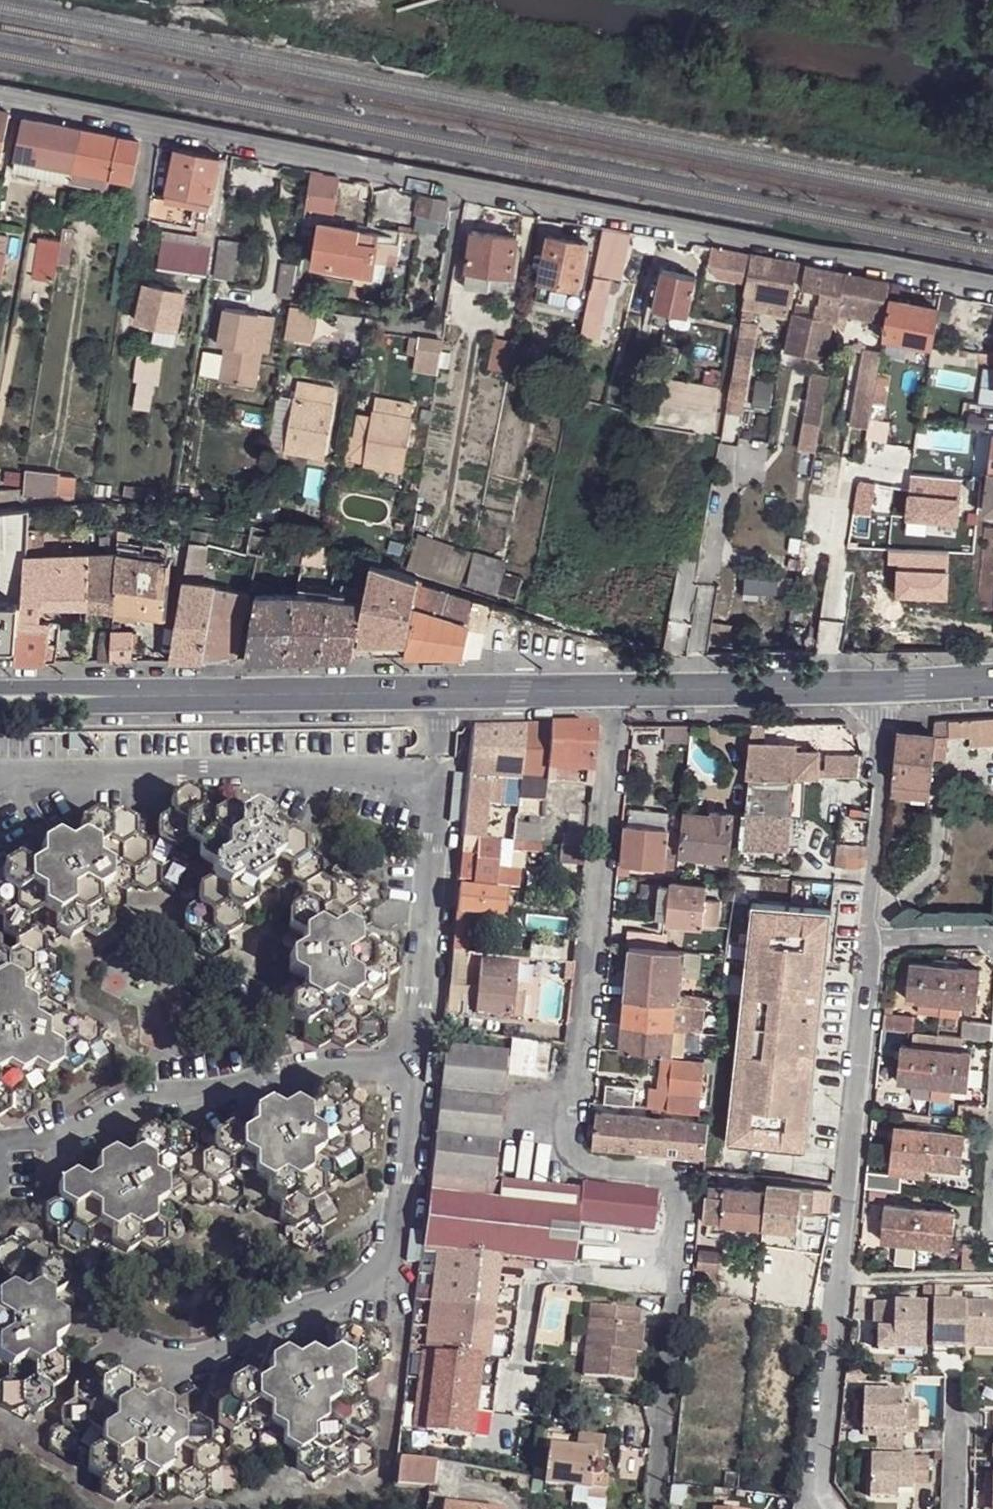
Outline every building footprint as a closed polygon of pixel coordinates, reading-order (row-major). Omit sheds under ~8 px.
[(0,164),(2,161),(9,115),(0,113),(0,164)] [(18,160),(75,173),(82,130),(25,120),(18,160)] [(119,139),(82,130),(75,173),(109,178),(112,179),(119,139)] [(112,179),(135,183),(142,144),(119,139),(112,179)] [(168,194),(212,205),(221,158),(177,149),(168,194)] [(73,183),(75,173),(18,160),(18,164),(17,171),(73,183)] [(307,208),(322,212),(329,175),(314,172),(307,208)] [(73,183),(108,190),(109,178),(75,173),(73,183)] [(417,213),(443,218),(447,198),(421,193),(417,213)] [(360,268),(373,272),(376,255),(377,247),(355,244),(358,231),(320,226),(313,266),(328,268),(360,274),(360,268)] [(603,228),(594,226),(593,235),(601,237),(603,228)] [(74,230),(65,228),(63,240),(61,251),(70,252),(74,230)] [(593,273),(621,279),(630,233),(603,228),(601,237),(593,273)] [(379,236),(358,231),(355,244),(377,247),(378,243),(379,236)] [(471,232),(464,271),(467,271),(508,278),(515,239),(471,232)] [(30,276),(56,280),(61,251),(63,240),(36,235),(30,276)] [(551,285),(580,291),(587,251),(587,246),(547,237),(540,282),(551,285)] [(205,277),(211,247),(161,238),(159,269),(205,277)] [(239,241),(222,238),(214,278),(232,281),(239,241)] [(398,258),(399,247),(389,245),(378,243),(377,247),(376,255),(388,257),(398,258)] [(727,252),(712,250),(709,264),(712,264),(719,266),(716,277),(732,279),(734,269),(750,272),(753,257),(727,252)] [(594,254),(587,251),(580,291),(587,292),(594,254)] [(746,298),(742,311),(741,317),(734,365),(730,379),(727,399),(742,402),(757,328),(749,326),(752,312),(773,317),(775,301),(778,292),(782,289),(795,291),(800,268),(753,257),(750,272),(747,290),(746,298)] [(289,300),(296,266),(280,264),(275,296),(289,300)] [(710,275),(716,277),(719,266),(712,264),(710,275)] [(738,288),(747,290),(750,272),(734,269),(732,279),(738,288)] [(848,279),(806,269),(802,292),(820,295),(818,308),(799,305),(796,317),(813,320),(832,324),(840,326),(842,317),(844,300),(848,279)] [(467,271),(464,289),(505,296),(508,278),(467,271)] [(652,309),(687,319),(697,280),(660,272),(652,309)] [(593,278),(592,287),(609,292),(611,281),(593,278)] [(859,303),(887,308),(890,287),(848,279),(844,300),(859,303)] [(536,299),(549,302),(551,285),(540,282),(536,299)] [(549,302),(584,309),(587,292),(580,291),(551,285),(549,302)] [(155,326),(176,331),(183,294),(147,286),(138,323),(155,326)] [(582,335),(600,339),(609,292),(592,287),(582,335)] [(894,287),(891,306),(897,307),(901,289),(894,287)] [(793,304),(795,291),(782,289),(778,292),(775,301),(793,304)] [(942,298),(939,310),(951,313),(955,297),(943,294),(942,298)] [(842,317),(856,319),(859,303),(844,300),(842,317)] [(287,306),(283,338),(311,344),(317,310),(287,306)] [(933,354),(938,315),(897,307),(891,306),(884,345),(933,354)] [(275,317),(222,308),(216,345),(223,347),(217,380),(256,387),(261,354),(268,354),(275,317)] [(649,327),(683,334),(687,319),(652,309),(649,327)] [(796,317),(789,357),(824,364),(832,324),(813,320),(796,317)] [(173,342),(176,331),(155,326),(153,338),(173,342)] [(194,349),(196,338),(181,335),(178,347),(194,349)] [(417,338),(410,337),(407,354),(413,355),(417,338)] [(435,377),(441,341),(417,337),(417,338),(413,355),(410,373),(435,377)] [(514,340),(494,337),(487,369),(508,372),(514,340)] [(880,352),(863,348),(850,426),(867,429),(880,352)] [(969,353),(963,353),(960,364),(967,365),(969,358),(969,353)] [(151,385),(157,385),(162,360),(140,355),(134,382),(135,382),(151,385)] [(979,367),(980,361),(969,358),(967,365),(979,367)] [(831,376),(815,373),(808,413),(824,416),(828,395),(831,376)] [(718,406),(720,383),(659,377),(657,400),(718,406)] [(875,390),(885,392),(887,380),(877,379),(877,385),(875,390)] [(151,385),(135,382),(133,392),(150,396),(151,385)] [(284,452),(322,459),(332,406),(329,405),(329,397),(298,392),(297,398),(294,398),(288,425),(284,452)] [(665,402),(662,419),(713,428),(716,410),(665,402)] [(363,466),(402,472),(410,418),(407,418),(408,410),(376,405),(376,412),(373,413),(367,440),(363,466)] [(868,434),(865,452),(876,454),(882,424),(871,422),(868,434)] [(363,466),(367,440),(355,437),(350,463),(363,466)] [(24,472),(19,498),(48,503),(52,503),(57,478),(24,472)] [(989,478),(983,515),(985,516),(992,517),(992,479),(989,478)] [(118,496),(147,500),(150,490),(120,487),(118,496)] [(26,551),(27,538),(30,509),(0,514),(0,551),(26,551)] [(253,525),(232,521),(227,548),(249,552),(253,525)] [(405,524),(396,523),(394,530),(403,532),(405,524)] [(255,554),(260,555),(265,527),(253,525),(249,552),(254,553),(255,554)] [(119,542),(180,552),(181,541),(120,529),(119,542)] [(462,580),(471,550),(417,533),(409,563),(462,580)] [(285,562),(301,564),(301,561),(304,539),(289,535),(285,562)] [(25,560),(42,558),(44,540),(27,538),(26,551),(25,560)] [(323,546),(304,539),(301,561),(319,565),(323,546)] [(181,541),(180,552),(189,554),(191,542),(181,541)] [(185,580),(202,582),(208,545),(191,542),(189,554),(185,580)] [(22,604),(25,560),(26,551),(0,551),(0,604),(22,604)] [(473,551),(472,559),(504,569),(506,560),(473,551)] [(88,605),(115,610),(119,552),(118,553),(89,554),(88,605)] [(134,613),(167,616),(173,561),(119,552),(115,610),(134,613)] [(42,606),(88,605),(89,554),(42,558),(25,560),(22,604),(22,607),(20,624),(43,624),(42,606)] [(497,591),(504,569),(472,559),(471,559),(468,582),(497,591)] [(362,600),(355,643),(407,643),(413,608),(418,578),(369,561),(362,600)] [(297,593),(299,574),(283,571),(279,594),(297,593)] [(472,596),(418,578),(413,608),(467,623),(472,596)] [(170,660),(204,659),(210,617),(216,586),(202,582),(185,580),(170,660)] [(216,586),(210,617),(242,618),(247,593),(216,586)] [(247,659),(286,658),(297,593),(279,594),(254,594),(247,659)] [(286,658),(321,658),(329,596),(297,593),(286,658)] [(321,658),(352,656),(355,643),(362,600),(329,596),(321,658)] [(18,647),(20,624),(22,607),(22,604),(0,604),(0,647),(18,647)] [(405,657),(460,656),(467,623),(413,608),(407,643),(405,657)] [(115,610),(114,617),(134,620),(134,613),(115,610)] [(242,618),(210,617),(204,659),(236,658),(242,618)] [(16,662),(46,661),(48,645),(51,624),(43,624),(20,624),(18,647),(16,662)] [(100,661),(111,661),(113,633),(102,632),(101,646),(100,646),(100,661)] [(111,661),(132,660),(132,633),(120,633),(113,633),(111,661)] [(984,637),(985,649),(992,649),(992,636),(984,637)] [(57,646),(48,645),(46,661),(57,662),(57,646)] [(947,719),(947,737),(960,736),(968,735),(992,734),(992,716),(972,718),(950,719),(947,719)] [(933,744),(943,744),(944,720),(933,720),(931,736),(934,736),(933,738),(933,744)] [(752,724),(750,742),(764,743),(764,724),(752,724)] [(666,726),(664,741),(690,743),(692,725),(666,726)] [(550,726),(524,727),(520,770),(519,781),(519,787),(518,799),(546,801),(548,785),(591,788),(591,787),(592,773),(596,726),(571,726),(550,726)] [(473,727),(469,767),(520,770),(524,727),(473,727)] [(895,732),(889,782),(929,786),(932,759),(933,744),(933,738),(934,736),(931,736),(895,732)] [(968,745),(992,744),(992,734),(968,735),(968,745)] [(749,756),(746,777),(794,778),(814,778),(819,778),(820,751),(796,750),(797,744),(764,743),(750,742),(749,745),(749,756)] [(933,744),(932,759),(942,759),(943,744),(933,744)] [(828,755),(827,778),(857,777),(860,756),(828,755)] [(469,767),(468,777),(494,779),(519,781),(520,770),(469,767)] [(468,777),(462,839),(477,840),(480,840),(482,819),(484,804),(484,795),(491,796),(491,804),(507,806),(509,786),(494,785),(494,779),(468,777)] [(746,777),(739,847),(743,847),(754,847),(788,847),(791,816),(812,817),(814,778),(794,778),(746,777)] [(889,782),(888,800),(927,804),(929,786),(889,782)] [(509,786),(507,806),(517,806),(518,799),(519,787),(509,786)] [(112,1048),(99,1042),(99,1026),(85,1018),(72,1026),(59,1018),(60,1006),(73,999),(73,981),(59,975),(59,959),(46,952),(45,938),(57,931),(71,939),(84,931),(96,939),(110,930),(110,914),(123,909),(122,893),(134,886),(148,894),(160,886),(174,894),(188,884),(197,890),(198,905),(186,912),(185,930),(198,936),(199,952),(214,960),(227,951),(227,937),(241,928),(240,913),(252,906),(266,913),(278,906),(290,912),(289,929),(302,935),(302,949),(290,956),(290,974),(303,980),(303,995),(290,1001),(290,1019),(305,1026),(304,1040),(319,1048),(331,1040),(345,1048),(357,1040),(371,1047),(385,1040),(385,1023),(371,1015),(370,1002),(384,995),(384,978),(397,972),(397,954),(384,947),(384,933),(371,926),(370,912),(383,905),(383,887),(369,879),(357,888),(343,879),(331,888),(318,881),(318,865),(305,859),(305,844),(289,834),(278,843),(266,837),(266,821),(252,814),(239,820),(227,814),(212,823),(201,816),(201,799),(186,792),(172,801),(171,817),(158,822),(158,839),(148,845),(136,839),(136,823),(120,814),(110,820),(96,813),(81,823),(80,838),(70,845),(56,837),(42,846),(42,864),(30,869),(18,861),(3,870),(3,885),(0,887),(0,915),(4,917),(4,932),(18,939),(18,952),(6,959),(0,956),(0,1117),(7,1113),(21,1120),(35,1112),(35,1096),(47,1090),(47,1074),(60,1067),(72,1074),(86,1067),(97,1074),(112,1065),(112,1048)] [(628,808),(626,825),(666,828),(668,812),(628,808)] [(685,814),(680,856),(725,860),(731,814),(712,812),(711,817),(685,814)] [(839,815),(833,882),(845,883),(847,856),(866,858),(870,818),(848,815),(839,815)] [(541,827),(516,825),(514,844),(522,845),(539,846),(541,827)] [(626,825),(622,865),(630,865),(663,869),(665,847),(666,828),(626,825)] [(585,840),(562,838),(561,848),(562,848),(585,850),(585,840)] [(462,839),(460,868),(469,870),(474,870),(477,840),(462,839)] [(474,870),(472,883),(515,888),(516,873),(506,872),(496,871),(499,843),(491,841),(480,840),(477,840),(474,870)] [(499,843),(496,871),(506,872),(508,853),(508,843),(499,843)] [(508,843),(508,853),(521,854),(521,852),(522,845),(514,844),(508,843)] [(522,845),(521,852),(541,853),(542,846),(539,846),(522,845)] [(665,847),(663,869),(673,870),(675,848),(665,847)] [(754,847),(743,847),(741,864),(752,865),(754,847)] [(560,848),(559,864),(583,866),(585,850),(562,848),(561,848),(560,848)] [(845,883),(844,885),(863,887),(866,858),(847,856),(845,883)] [(618,864),(617,874),(629,875),(630,865),(622,865),(618,864)] [(680,864),(678,880),(688,882),(689,865),(680,864)] [(460,868),(458,887),(467,887),(469,870),(460,868)] [(733,899),(733,901),(752,902),(756,903),(762,903),(765,877),(736,875),(735,887),(733,899)] [(671,886),(668,918),(668,922),(713,928),(716,901),(706,900),(707,886),(672,883),(671,886)] [(659,885),(656,917),(668,918),(671,886),(659,885)] [(735,887),(724,886),(723,898),(733,899),(735,887)] [(457,889),(455,913),(469,915),(501,918),(504,894),(457,889)] [(752,902),(736,1051),(815,1059),(831,910),(762,903),(756,903),(752,902)] [(455,913),(452,952),(466,954),(468,925),(469,915),(455,913)] [(469,915),(468,925),(500,928),(501,918),(469,915)] [(627,930),(626,943),(664,947),(666,933),(627,930)] [(719,938),(718,948),(728,949),(729,939),(719,938)] [(530,943),(528,959),(554,963),(556,945),(530,943)] [(629,946),(624,998),(674,1003),(675,998),(675,991),(676,980),(679,951),(629,946)] [(679,951),(676,980),(685,981),(696,982),(699,953),(679,951)] [(466,954),(452,952),(446,1011),(521,1018),(523,996),(515,995),(515,986),(517,963),(480,960),(477,993),(464,992),(467,966),(473,967),(475,955),(466,954)] [(908,964),(905,1000),(918,1001),(939,1003),(955,1005),(975,1006),(978,970),(943,967),(908,964)] [(684,991),(685,981),(676,980),(675,991),(684,991)] [(530,987),(515,986),(515,995),(523,996),(529,996),(530,987)] [(702,1007),(703,998),(685,996),(685,999),(679,999),(679,1004),(702,1007)] [(629,1025),(672,1030),(674,1003),(624,998),(622,1016),(630,1017),(629,1025)] [(918,1001),(916,1014),(938,1016),(938,1013),(939,1003),(918,1001)] [(674,1003),(672,1030),(684,1030),(700,1032),(702,1007),(679,1004),(674,1003)] [(939,1003),(938,1013),(955,1014),(955,1005),(939,1003)] [(882,1014),(891,1015),(893,1007),(883,1005),(882,1014)] [(882,1014),(880,1029),(910,1032),(911,1017),(891,1015),(882,1014)] [(622,1016),(622,1024),(629,1025),(630,1017),(622,1016)] [(962,1021),(961,1038),(990,1041),(991,1023),(962,1021)] [(622,1024),(621,1031),(628,1032),(629,1025),(622,1024)] [(621,1031),(619,1050),(662,1054),(673,1055),(682,1056),(684,1030),(672,1030),(629,1025),(628,1032),(621,1031)] [(704,1032),(703,1040),(717,1042),(718,1034),(704,1032)] [(931,1085),(936,1036),(915,1033),(913,1048),(900,1046),(896,1082),(931,1085)] [(936,1036),(931,1085),(947,1087),(966,1089),(970,1054),(959,1052),(961,1038),(936,1036)] [(443,1046),(434,1133),(497,1140),(506,1052),(443,1046)] [(736,1051),(726,1142),(806,1150),(815,1059),(736,1051)] [(657,1108),(667,1109),(699,1112),(700,1105),(704,1071),(704,1063),(672,1060),(673,1055),(662,1054),(659,1088),(652,1087),(650,1107),(657,1108)] [(704,1063),(704,1071),(714,1072),(716,1059),(704,1058),(704,1063)] [(102,1268),(101,1253),(113,1246),(126,1253),(140,1245),(153,1253),(167,1245),(167,1228),(179,1222),(179,1207),(191,1200),(203,1208),(217,1199),(231,1207),(243,1200),(256,1207),(268,1199),(281,1206),(281,1221),(295,1228),(294,1243),(308,1251),(323,1243),(322,1228),(335,1220),(335,1202),(322,1195),(322,1181),(333,1176),(347,1183),(361,1175),(361,1160),(373,1152),(373,1135),(361,1129),(360,1112),(347,1106),(347,1090),(333,1082),(318,1091),(319,1105),(307,1113),(294,1105),(280,1112),(268,1106),(253,1113),(253,1129),(241,1136),(229,1129),(214,1137),(214,1152),(203,1159),(191,1153),(192,1137),(177,1129),(164,1137),(151,1129),(136,1138),(137,1154),(125,1160),(113,1152),(97,1161),(98,1176),(87,1183),(73,1175),(59,1183),(59,1199),(46,1206),(47,1224),(60,1231),(60,1247),(73,1253),(73,1267),(88,1276),(102,1268)] [(604,1103),(634,1106),(635,1087),(606,1084),(604,1103)] [(931,1085),(930,1094),(946,1097),(947,1087),(931,1085)] [(596,1111),(593,1147),(706,1156),(709,1122),(596,1111)] [(893,1127),(889,1163),(888,1175),(896,1176),(922,1178),(923,1166),(940,1168),(959,1171),(963,1134),(926,1130),(893,1127)] [(434,1133),(428,1195),(483,1201),(485,1183),(492,1183),(492,1182),(497,1140),(434,1133)] [(866,1173),(864,1189),(869,1190),(868,1199),(884,1201),(885,1191),(894,1192),(896,1176),(888,1175),(866,1173)] [(492,1182),(492,1183),(485,1183),(483,1201),(497,1202),(500,1182),(492,1182)] [(500,1182),(497,1202),(544,1208),(546,1187),(500,1182)] [(768,1191),(764,1226),(797,1229),(799,1211),(801,1187),(768,1184),(768,1191)] [(579,1191),(576,1221),(652,1228),(655,1192),(580,1185),(579,1191)] [(708,1186),(705,1220),(720,1222),(724,1187),(708,1186)] [(428,1195),(422,1244),(572,1262),(576,1221),(579,1191),(546,1187),(544,1208),(497,1202),(483,1201),(428,1195)] [(724,1187),(720,1222),(764,1226),(768,1191),(724,1187)] [(801,1187),(799,1211),(804,1211),(811,1211),(814,1189),(801,1187)] [(814,1189),(811,1211),(829,1213),(832,1190),(814,1189)] [(884,1205),(880,1241),(897,1242),(916,1244),(931,1246),(951,1248),(954,1213),(919,1209),(884,1205)] [(804,1211),(802,1230),(827,1232),(829,1213),(811,1211),(804,1211)] [(12,1413),(24,1406),(37,1414),(53,1403),(53,1388),(66,1381),(66,1364),(52,1356),(51,1344),(64,1335),(65,1319),(51,1312),(51,1299),(65,1290),(65,1273),(52,1265),(52,1251),(37,1242),(23,1249),(9,1243),(0,1248),(0,1407),(12,1413)] [(916,1244),(897,1242),(895,1264),(914,1266),(916,1244)] [(977,1268),(977,1246),(962,1245),(960,1269),(977,1268)] [(423,1248),(411,1350),(487,1357),(497,1257),(423,1248)] [(699,1249),(698,1266),(718,1268),(719,1251),(699,1249)] [(932,1300),(932,1286),(922,1286),(922,1300),(932,1300)] [(932,1300),(946,1301),(946,1286),(932,1286),(932,1300)] [(931,1345),(964,1346),(964,1338),(992,1339),(992,1301),(946,1301),(932,1300),(931,1345)] [(924,1305),(871,1304),(871,1331),(876,1331),(876,1351),(892,1351),(893,1342),(923,1342),(924,1305)] [(637,1311),(588,1306),(580,1377),(629,1382),(632,1354),(637,1355),(639,1327),(635,1327),(637,1311)] [(390,1354),(391,1337),(374,1327),(362,1336),(349,1328),(333,1338),(334,1353),(323,1360),(309,1352),(297,1360),(283,1353),(270,1362),(270,1377),(258,1383),(246,1374),(230,1384),(230,1399),(217,1406),(217,1425),(231,1431),(230,1447),(246,1455),(259,1447),(272,1454),(285,1446),(296,1454),(296,1469),(311,1477),(324,1470),(337,1477),(350,1469),(363,1476),(378,1467),(379,1449),(363,1440),(363,1431),(379,1422),(378,1405),(365,1397),(365,1386),(377,1377),(378,1362),(390,1354)] [(964,1346),(992,1346),(992,1339),(964,1338),(964,1346)] [(893,1342),(892,1351),(924,1351),(923,1342),(893,1342)] [(414,1352),(405,1427),(473,1434),(482,1360),(414,1352)] [(855,1367),(842,1366),(841,1376),(855,1376),(863,1376),(863,1371),(855,1371),(855,1367)] [(90,1375),(74,1385),(75,1401),(61,1408),(61,1423),(48,1431),(48,1449),(64,1457),(78,1449),(88,1454),(89,1472),(100,1478),(101,1493),(117,1502),(129,1495),(141,1502),(156,1493),(169,1500),(183,1494),(195,1501),(207,1493),(221,1501),(236,1491),(236,1474),(222,1466),(223,1452),(210,1443),(209,1429),(194,1419),(180,1429),(169,1423),(169,1408),(155,1400),(142,1408),(131,1401),(131,1385),(116,1376),(102,1384),(90,1375)] [(861,1391),(860,1430),(874,1430),(874,1437),(874,1451),(900,1452),(900,1437),(915,1437),(915,1406),(901,1405),(901,1392),(861,1391)] [(546,1429),(538,1428),(535,1446),(544,1447),(546,1429)] [(549,1448),(544,1480),(587,1487),(586,1493),(604,1495),(607,1475),(592,1473),(592,1467),(595,1464),(598,1464),(602,1436),(546,1429),(544,1447),(549,1448)] [(618,1452),(615,1482),(644,1485),(648,1455),(618,1452)] [(395,1483),(427,1484),(429,1460),(398,1457),(395,1483)] [(870,1458),(869,1498),(897,1499),(897,1484),(911,1485),(926,1485),(927,1460),(870,1458)] [(592,1467),(593,1471),(593,1472),(597,1473),(601,1472),(602,1468),(599,1464),(595,1464),(592,1467)] [(984,1476),(983,1492),(991,1493),(991,1508),(992,1508),(992,1476),(984,1476)] [(897,1484),(897,1499),(911,1499),(911,1485),(897,1484)] [(672,1486),(671,1499),(684,1500),(685,1487),(672,1486)] [(983,1492),(983,1508),(991,1508),(991,1493),(983,1492)]
